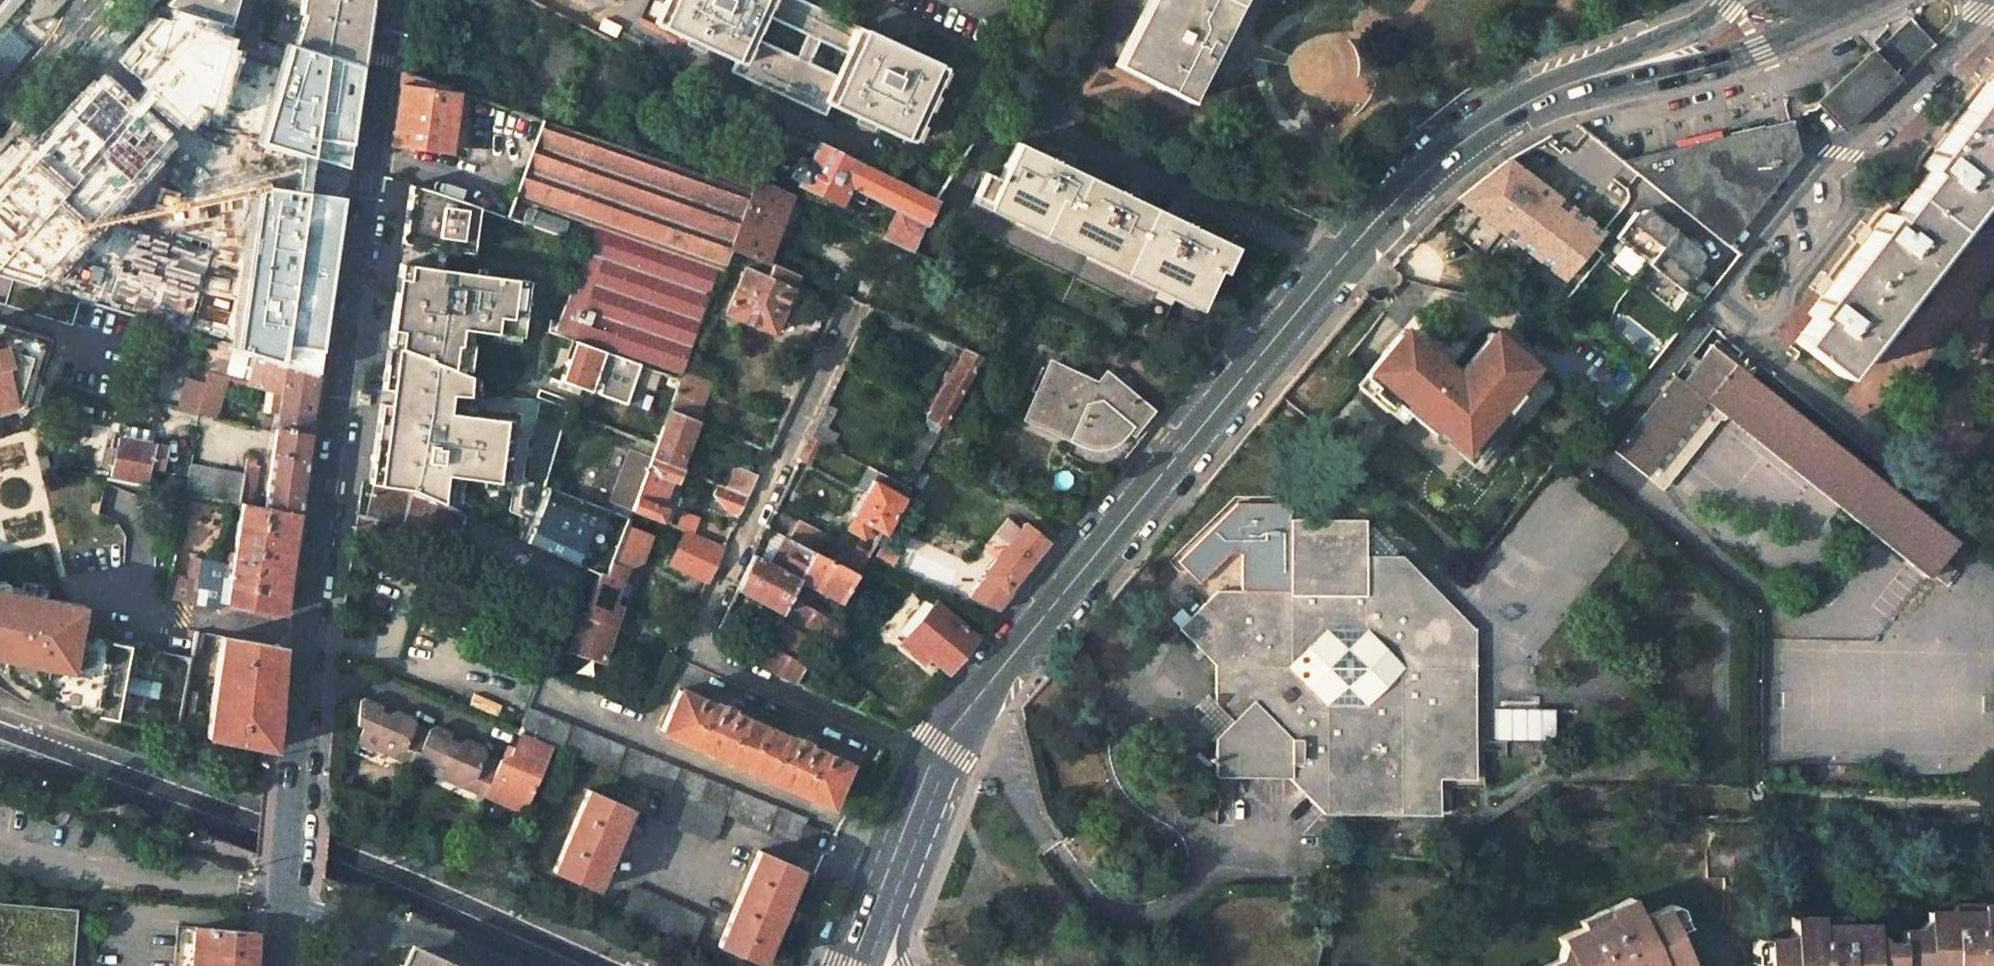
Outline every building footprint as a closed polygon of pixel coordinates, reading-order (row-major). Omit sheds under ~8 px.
[(229,27),(237,0),(172,0),(165,7),(173,9),(202,18),(222,24),(229,27)] [(295,14),(302,15),(293,46),(324,56),(360,67),(364,36),(370,0),(298,0),(295,14)] [(945,67),(802,0),(678,0),(665,27),(703,45),(741,62),(737,73),(830,115),(834,105),(873,122),(911,139),(945,67)] [(1121,74),(1179,102),(1231,0),(1158,0),(1121,74)] [(222,24),(173,9),(171,22),(156,17),(118,61),(191,131),(209,113),(223,118),(244,51),(238,50),(239,40),(220,34),(222,24)] [(1909,20),(1814,103),(1817,107),(1838,132),(1932,47),(1909,20)] [(8,35),(0,43),(0,77),(24,49),(8,35)] [(343,180),(360,67),(293,46),(263,148),(301,159),(299,174),(296,198),(260,192),(238,349),(254,354),(284,364),(314,373),(343,180)] [(1792,342),(1836,376),(1993,174),(1993,72),(1918,167),(1925,173),(1888,218),(1882,213),(1804,313),(1810,319),(1792,342)] [(107,74),(0,194),(0,272),(46,287),(182,143),(107,74)] [(407,75),(400,74),(394,110),(389,147),(450,153),(456,91),(407,75)] [(752,186),(544,119),(521,197),(599,225),(618,231),(574,332),(679,369),(719,266),(724,263),(731,245),(730,244),(752,186)] [(1789,120),(1620,161),(1656,191),(1723,244),(1756,204),(1797,154),(1789,120)] [(1071,167),(1012,139),(995,174),(981,168),(971,189),(1187,293),(1200,265),(1205,267),(1206,262),(1217,267),(1229,241),(1175,216),(1141,200),(1071,167)] [(937,198),(818,140),(808,159),(800,154),(796,164),(792,173),(800,177),(798,184),(840,200),(846,191),(865,199),(868,191),(896,205),(883,235),(889,238),(913,250),(932,207),(937,198)] [(1508,161),(1456,199),(1560,281),(1601,233),(1516,166),(1544,148),(1540,143),(1524,152),(1508,161)] [(794,187),(758,171),(752,186),(730,244),(731,245),(749,253),(766,261),(792,191),(794,187)] [(440,247),(460,249),(462,235),(471,236),(475,204),(423,187),(406,184),(404,204),(399,242),(432,246),(440,247)] [(1656,191),(1625,229),(1652,252),(1661,241),(1690,264),(1678,280),(1687,288),(1723,244),(1656,191)] [(618,231),(599,225),(591,243),(557,323),(555,326),(574,332),(618,231)] [(883,235),(865,227),(857,246),(881,256),(889,238),(883,235)] [(462,235),(460,249),(469,250),(471,236),(462,235)] [(440,247),(432,246),(430,266),(438,267),(440,247)] [(766,261),(749,253),(726,309),(773,331),(792,284),(766,273),(770,263),(766,261)] [(404,282),(406,263),(397,261),(394,281),(404,282)] [(404,282),(394,281),(390,311),(388,328),(399,330),(397,346),(395,345),(390,388),(450,392),(467,393),(468,373),(467,372),(454,368),(458,341),(459,326),(492,330),(506,331),(509,308),(523,310),(526,278),(438,267),(430,266),(406,263),(404,282)] [(795,275),(770,263),(766,273),(792,284),(795,275)] [(506,331),(492,330),(491,338),(519,341),(523,310),(509,308),(506,331)] [(557,323),(530,313),(527,322),(553,330),(555,326),(557,323)] [(8,400),(6,394),(25,389),(43,340),(0,327),(0,402),(8,400)] [(399,330),(388,328),(381,388),(390,388),(395,345),(397,346),(399,330)] [(1362,377),(1429,435),(1429,436),(1429,439),(1430,440),(1431,442),(1433,443),(1436,443),(1438,442),(1439,443),(1444,438),(1464,455),(1500,413),(1495,409),(1530,368),(1489,334),(1487,333),(1485,333),(1483,335),(1482,337),(1482,340),(1484,341),(1458,371),(1455,369),(1451,367),(1447,367),(1444,368),(1425,352),(1425,350),(1425,348),(1424,346),(1423,345),(1421,345),(1420,344),(1418,345),(1417,345),(1415,343),(1410,348),(1396,337),(1362,377)] [(579,384),(590,387),(593,378),(600,381),(597,390),(625,400),(639,360),(573,337),(559,377),(579,384)] [(471,342),(458,341),(454,368),(467,372),(471,342)] [(1608,452),(1607,453),(1642,480),(1701,404),(1714,414),(1923,578),(1952,541),(1709,349),(1678,386),(1671,380),(1668,377),(1668,378),(1608,452)] [(981,358),(963,351),(954,368),(949,366),(937,387),(941,390),(923,423),(939,431),(981,358)] [(284,364),(254,354),(249,378),(242,375),(241,382),(280,393),(284,364)] [(314,373),(284,364),(280,393),(275,429),(306,433),(310,400),(314,373)] [(1096,387),(1051,368),(1027,420),(1072,442),(1066,456),(1107,476),(1155,418),(1136,404),(1103,378),(1096,387)] [(704,380),(682,371),(681,374),(665,413),(688,422),(704,380)] [(217,419),(229,378),(211,373),(207,385),(198,414),(217,419)] [(478,376),(468,373),(467,393),(477,394),(478,376)] [(579,384),(559,377),(557,384),(576,390),(579,384)] [(198,414),(207,385),(189,380),(180,409),(198,414)] [(448,411),(450,392),(390,388),(388,404),(448,411)] [(378,486),(388,404),(379,403),(375,447),(370,485),(378,486)] [(388,404),(378,486),(411,489),(439,501),(441,484),(458,487),(460,475),(483,477),(488,478),(489,470),(508,473),(514,418),(448,411),(388,404)] [(1701,404),(1642,480),(1655,489),(1714,414),(1701,404)] [(830,411),(819,405),(804,438),(815,444),(827,450),(833,435),(821,430),(830,411)] [(688,422),(665,413),(646,461),(671,471),(690,423),(688,422)] [(550,476),(562,422),(537,419),(530,474),(550,476)] [(306,433),(275,429),(265,507),(295,513),(303,453),(306,433)] [(934,439),(924,434),(895,484),(905,489),(934,439)] [(114,437),(108,436),(103,463),(109,464),(114,437)] [(124,439),(114,437),(109,464),(107,477),(145,484),(147,471),(159,473),(164,447),(140,442),(124,439)] [(815,444),(804,438),(793,461),(804,466),(815,444)] [(243,476),(188,465),(183,491),(239,502),(252,505),(256,469),(252,467),(253,460),(244,459),(243,476)] [(671,471),(646,461),(626,513),(633,515),(656,524),(675,472),(671,471)] [(874,473),(864,468),(854,490),(864,495),(874,473)] [(488,478),(483,477),(482,485),(507,487),(508,473),(489,470),(488,478)] [(752,480),(729,471),(721,490),(744,499),(752,480)] [(895,484),(874,473),(864,495),(854,518),(858,520),(852,532),(863,537),(870,526),(881,532),(905,489),(895,484)] [(370,485),(361,484),(356,515),(377,523),(411,535),(445,548),(450,506),(439,501),(411,489),(378,486),(370,485)] [(441,484),(439,501),(450,506),(455,509),(458,487),(441,484)] [(721,490),(710,486),(706,495),(721,513),(734,518),(744,499),(721,490)] [(622,522),(624,519),(549,490),(536,520),(537,521),(535,526),(533,526),(530,534),(523,531),(520,538),(584,566),(593,571),(602,575),(620,529),(622,522)] [(195,581),(170,575),(166,599),(218,610),(226,603),(281,615),(288,564),(295,513),(265,507),(252,505),(239,502),(232,554),(225,553),(223,565),(197,561),(195,581)] [(1283,587),(1285,517),(1284,502),(1240,502),(1178,560),(1199,583),(1231,553),(1244,553),(1243,587),(1283,587)] [(699,518),(678,510),(671,529),(680,532),(692,537),(699,518)] [(633,515),(626,513),(624,519),(622,522),(630,524),(633,515)] [(377,523),(356,515),(355,525),(376,531),(377,523)] [(1468,629),(1398,556),(1361,556),(1361,518),(1285,517),(1283,587),(1243,587),(1210,587),(1171,625),(1208,662),(1207,700),(1225,718),(1207,734),(1206,773),(1278,775),(1316,814),(1430,815),(1432,778),(1467,778),(1468,629)] [(1398,556),(1361,518),(1361,556),(1398,556)] [(824,537),(795,523),(787,541),(808,552),(815,556),(824,537)] [(1050,546),(1025,525),(986,573),(990,576),(971,599),(997,610),(1033,567),(1050,546)] [(611,607),(623,570),(632,573),(635,564),(644,537),(620,529),(602,575),(593,571),(579,616),(576,615),(565,652),(600,664),(618,609),(611,607)] [(728,533),(720,529),(714,545),(721,547),(728,533)] [(692,537),(680,532),(663,568),(704,585),(721,547),(714,545),(692,537)] [(375,538),(354,533),(352,547),(373,552),(375,538)] [(787,541),(771,533),(759,559),(795,578),(808,552),(787,541)] [(868,554),(855,547),(843,570),(855,576),(868,554)] [(894,558),(879,550),(872,563),(889,570),(894,558)] [(815,556),(808,552),(795,578),(793,581),(839,605),(855,576),(843,570),(815,556)] [(759,559),(750,554),(721,616),(737,625),(764,639),(787,594),(793,581),(795,578),(759,559)] [(9,654),(6,670),(65,709),(70,710),(98,715),(176,731),(177,726),(185,688),(192,656),(78,632),(81,616),(71,614),(73,602),(9,589),(4,590),(0,591),(0,652),(9,654)] [(831,618),(787,594),(764,639),(752,665),(794,683),(831,618)] [(972,640),(932,606),(898,646),(919,665),(925,659),(934,667),(944,675),(972,640)] [(737,625),(721,616),(711,640),(714,650),(743,661),(746,655),(742,653),(744,649),(729,642),(737,625)] [(203,634),(197,633),(194,649),(200,652),(203,634)] [(280,648),(221,637),(205,737),(271,751),(276,699),(280,648)] [(759,730),(675,692),(656,733),(826,808),(843,768),(759,730)] [(1202,695),(1185,711),(1207,734),(1225,718),(1207,700),(1202,695)] [(637,701),(626,696),(620,706),(633,712),(637,701)] [(384,709),(368,704),(360,704),(358,726),(364,729),(358,745),(389,758),(408,751),(414,755),(418,755),(429,733),(418,729),(418,722),(404,717),(392,720),(381,717),(384,709)] [(1492,706),(1492,738),(1551,738),(1551,706),(1492,706)] [(404,717),(384,709),(381,717),(392,720),(404,717)] [(805,824),(528,711),(518,735),(529,739),(551,747),(572,755),(666,793),(723,817),(810,853),(818,834),(805,824)] [(455,737),(438,730),(429,733),(418,755),(414,755),(408,768),(455,788),(475,780),(488,785),(499,762),(487,757),(486,748),(470,742),(461,747),(452,743),(455,737)] [(470,742),(455,737),(452,743),(461,747),(470,742)] [(551,747),(529,739),(523,753),(517,751),(512,760),(499,762),(488,785),(481,800),(507,810),(529,802),(551,747)] [(414,755),(408,751),(389,758),(408,768),(414,755)] [(475,780),(455,788),(481,800),(488,785),(475,780)] [(628,812),(587,794),(551,874),(593,893),(628,812)] [(521,819),(529,802),(507,810),(521,819)] [(757,855),(715,949),(753,965),(757,965),(778,920),(799,873),(757,855)] [(13,965),(73,965),(78,910),(0,903),(0,965),(13,965)] [(1675,942),(1672,934),(1661,912),(1643,919),(1642,919),(1640,920),(1638,921),(1635,920),(1632,920),(1630,918),(1628,916),(1622,903),(1596,914),(1600,923),(1577,933),(1553,943),(1558,954),(1550,963),(1543,965),(1687,965),(1675,942)] [(1789,923),(1788,939),(1780,944),(1760,943),(1760,965),(1993,965),(1993,907),(1950,903),(1950,913),(1922,913),(1922,923),(1911,934),(1895,933),(1894,948),(1879,948),(1866,940),(1865,934),(1844,933),(1816,932),(1816,924),(1789,923)] [(1670,908),(1661,912),(1672,934),(1685,928),(1676,909),(1670,908)] [(1596,914),(1574,924),(1577,933),(1600,923),(1596,914)] [(1844,925),(1816,924),(1816,932),(1844,933),(1844,925)] [(191,930),(190,965),(251,965),(254,935),(191,930)] [(1748,950),(1748,965),(1760,965),(1760,943),(1754,943),(1748,950)] [(410,951),(404,953),(398,965),(443,965),(410,951)]
